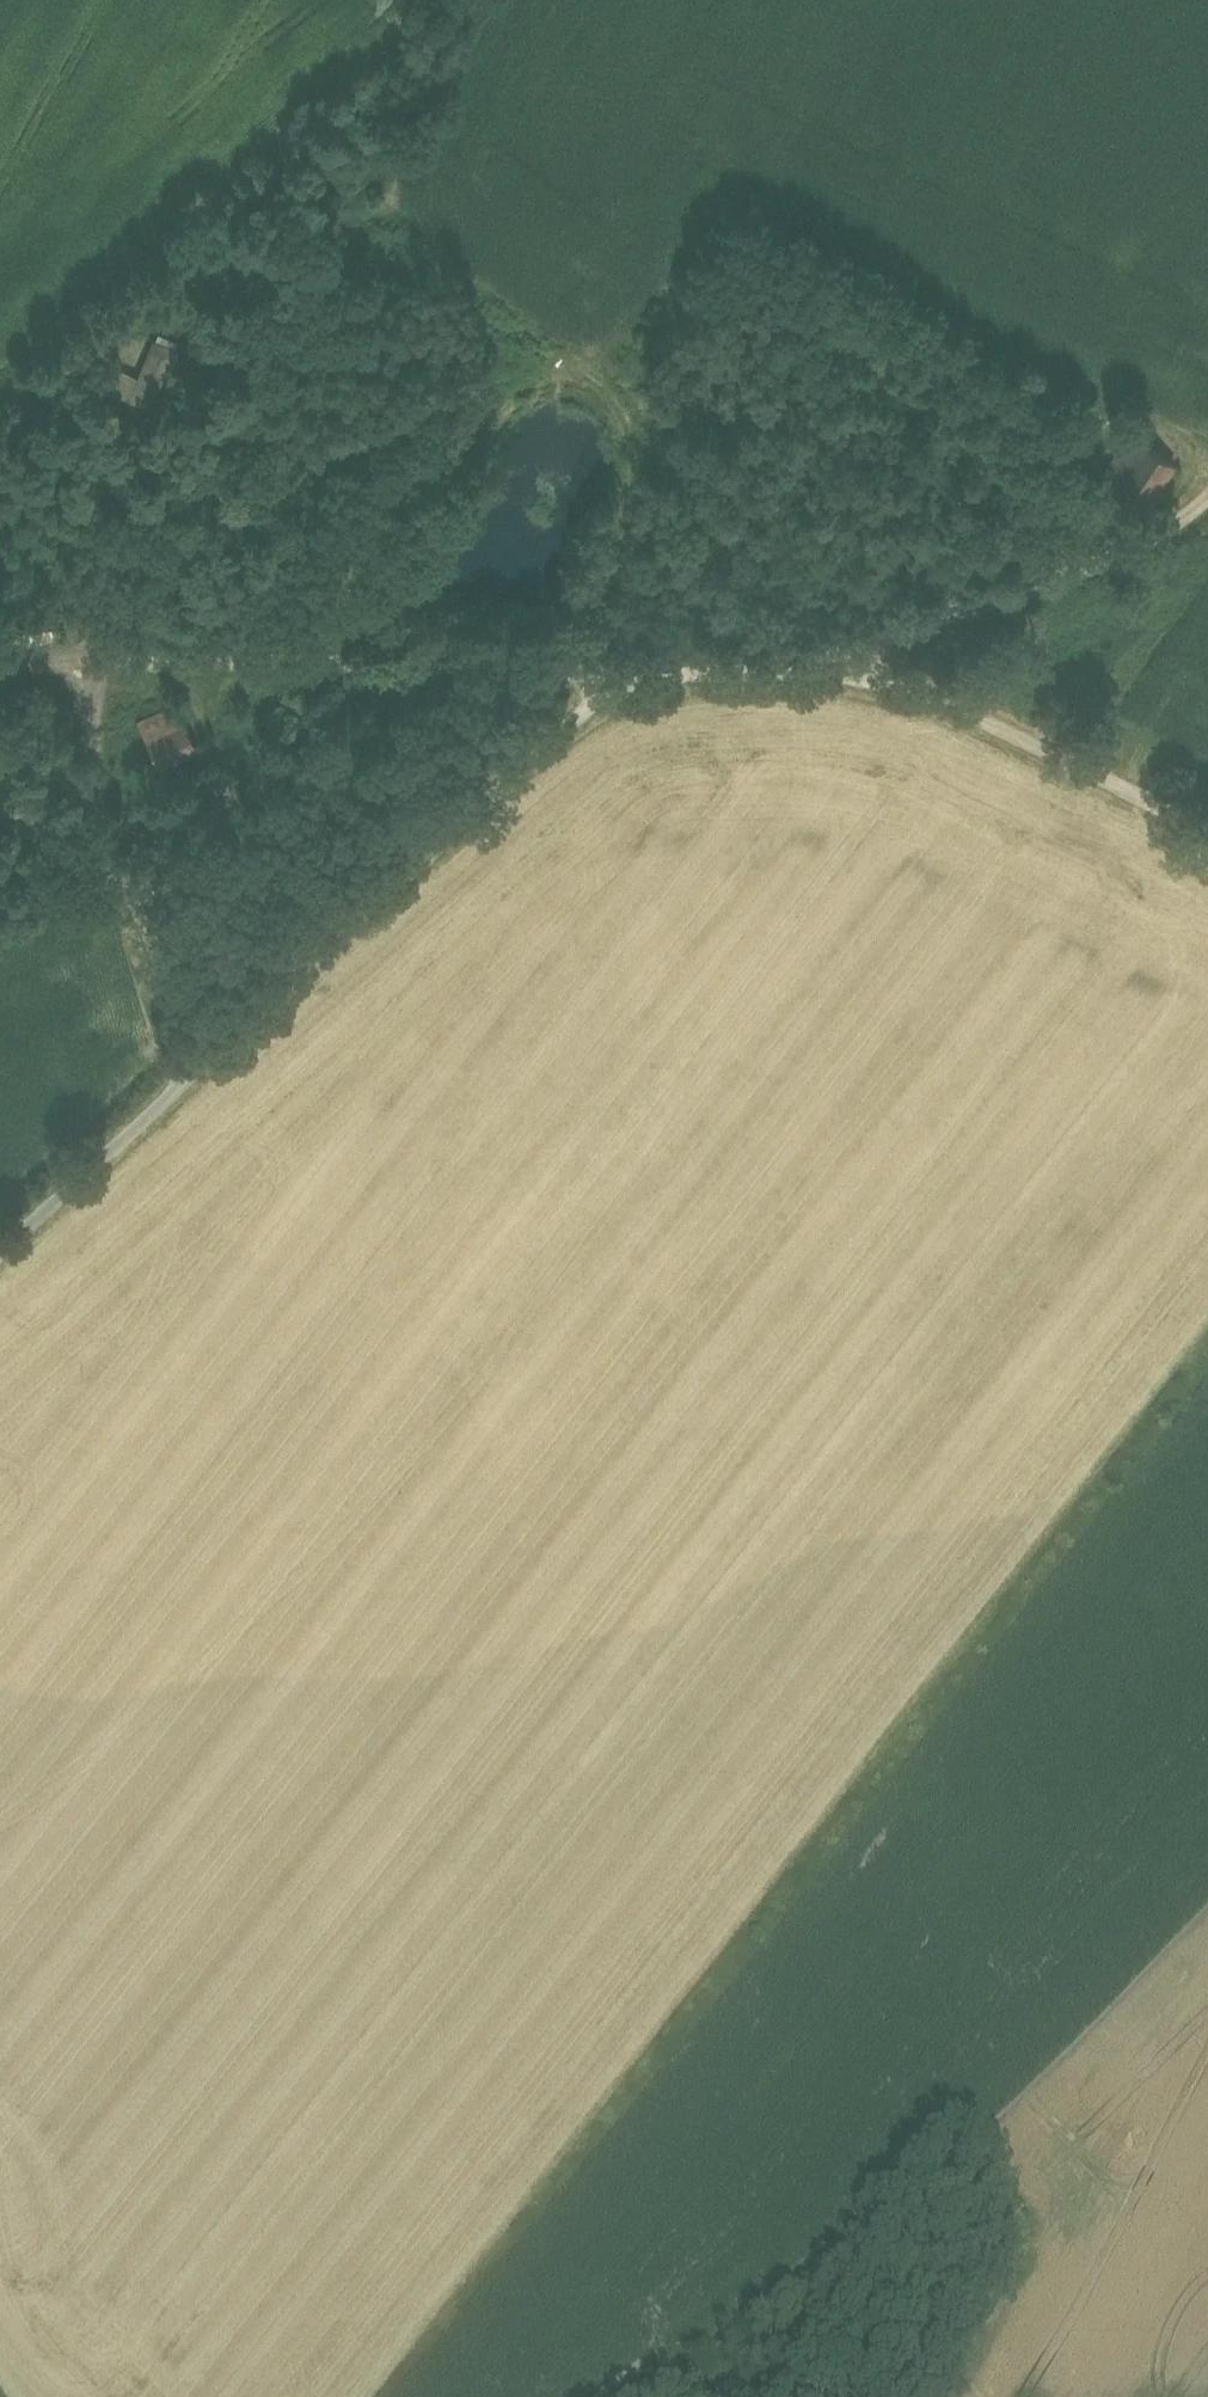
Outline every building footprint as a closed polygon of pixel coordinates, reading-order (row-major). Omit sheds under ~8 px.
[(1179,465),(1129,432),(1086,497),(1135,530),(1179,465)] [(127,724),(152,769),(191,748),(167,702),(127,724)]
